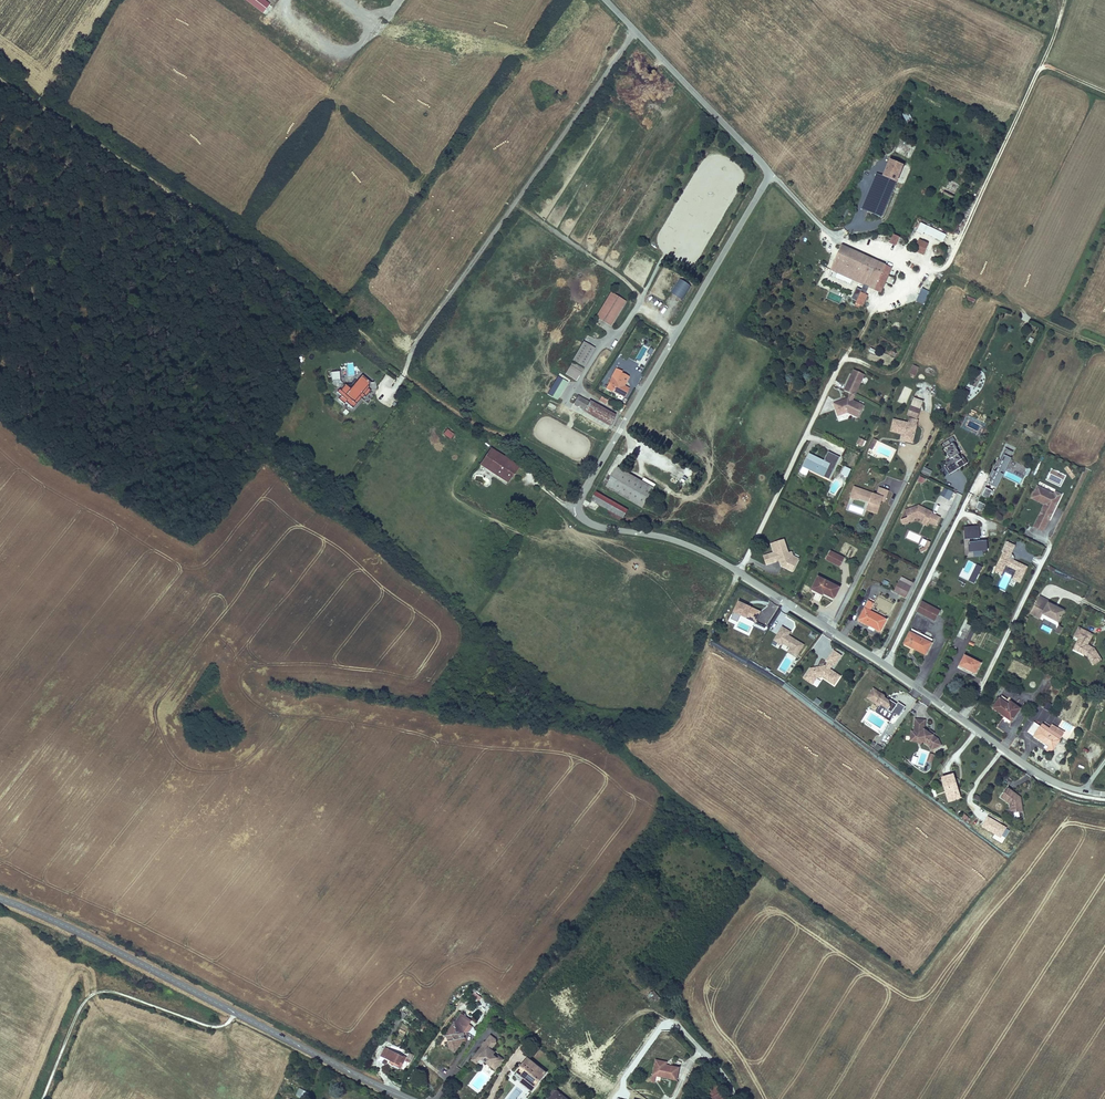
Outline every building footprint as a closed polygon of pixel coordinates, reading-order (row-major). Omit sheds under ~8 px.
[(262,13),(269,3),(265,0),(245,0),(262,13)] [(908,124),(913,121),(908,112),(903,114),(908,124)] [(896,182),(903,165),(890,160),(883,176),(877,173),(867,197),(873,200),(868,211),(868,212),(881,217),(896,182)] [(873,200),(867,197),(862,208),(868,211),(873,200)] [(917,231),(943,243),(947,235),(921,223),(917,231)] [(855,252),(841,246),(831,269),(848,277),(850,278),(854,269),(855,268),(849,266),(855,252)] [(861,254),(855,252),(849,266),(855,268),(861,254)] [(860,272),(866,257),(861,254),(855,268),(854,269),(860,272)] [(885,265),(866,257),(860,272),(854,269),(850,278),(852,279),(875,289),(879,280),(885,265)] [(885,265),(879,280),(886,283),(892,268),(885,265)] [(916,301),(924,305),(930,292),(922,288),(916,301)] [(610,292),(598,310),(613,319),(624,300),(610,292)] [(613,319),(598,310),(595,316),(610,325),(613,319)] [(583,366),(594,348),(582,341),(571,359),(583,366)] [(582,369),(571,362),(564,374),(575,380),(582,369)] [(909,373),(915,376),(919,368),(913,364),(909,373)] [(608,382),(614,385),(620,372),(621,371),(615,367),(608,382)] [(855,394),(865,374),(854,369),(844,390),(855,394)] [(339,372),(331,372),(331,378),(335,378),(335,381),(339,380),(339,372)] [(611,390),(624,397),(628,388),(623,385),(628,376),(620,372),(614,385),(608,382),(605,388),(611,391),(611,390)] [(339,389),(337,391),(341,395),(347,400),(345,402),(352,408),(361,397),(359,395),(361,392),(364,394),(365,396),(371,390),(368,388),(368,387),(368,383),(370,381),(362,374),(350,388),(345,384),(340,389),(339,389)] [(568,383),(562,379),(551,397),(557,400),(568,383)] [(574,393),(569,402),(582,410),(582,411),(608,426),(615,414),(588,399),(587,401),(574,393)] [(858,417),(864,405),(852,400),(855,394),(851,393),(849,398),(848,397),(842,400),(843,402),(839,403),(838,401),(834,403),(837,413),(842,411),(843,414),(848,412),(858,417)] [(347,400),(341,395),(338,399),(343,404),(345,402),(347,400)] [(608,400),(601,396),(598,400),(605,405),(608,400)] [(616,405),(609,400),(606,405),(613,409),(616,405)] [(909,405),(904,414),(913,418),(917,410),(909,405)] [(903,433),(902,440),(910,442),(915,420),(907,418),(906,423),(891,419),(889,430),(899,433),(903,433)] [(454,433),(447,428),(443,434),(450,439),(454,433)] [(949,474),(967,463),(964,457),(962,455),(960,457),(958,454),(959,453),(953,443),(955,441),(953,437),(943,443),(945,447),(944,448),(947,453),(946,453),(949,458),(945,460),(948,464),(944,466),(948,472),(949,474)] [(862,446),(865,440),(860,438),(857,444),(862,446)] [(1004,468),(1013,450),(1005,446),(999,458),(998,457),(987,480),(988,481),(989,480),(997,484),(1002,473),(996,470),(994,470),(997,465),(998,466),(1004,468)] [(507,483),(518,466),(489,447),(478,464),(507,483)] [(997,486),(1003,474),(1014,451),(1013,450),(1004,468),(1002,473),(997,484),(989,480),(988,481),(988,482),(997,486)] [(835,466),(840,456),(828,451),(825,457),(829,459),(829,461),(824,459),(824,460),(835,466)] [(829,479),(835,467),(835,466),(824,460),(815,456),(814,459),(808,456),(804,465),(810,468),(809,469),(829,479)] [(806,475),(809,469),(810,468),(804,465),(800,472),(806,475)] [(840,475),(848,478),(851,469),(843,466),(840,475)] [(1064,468),(1072,479),(1075,476),(1068,466),(1064,468)] [(617,467),(606,487),(642,508),(654,488),(617,467)] [(1057,503),(1061,494),(1055,491),(1054,494),(1037,485),(1034,493),(1040,496),(1041,497),(1039,501),(1044,504),(1042,510),(1051,514),(1056,505),(1054,505),(1055,502),(1057,503)] [(876,496),(873,495),(874,493),(854,486),(852,492),(859,494),(858,498),(869,502),(866,510),(876,514),(881,500),(884,501),(888,490),(879,487),(876,496)] [(988,498),(992,490),(985,487),(981,495),(988,498)] [(947,490),(944,498),(950,501),(954,493),(947,490)] [(628,510),(596,492),(592,500),(623,518),(628,510)] [(1041,497),(1040,496),(1034,493),(1032,497),(1039,501),(1041,497)] [(974,508),(979,497),(973,495),(969,505),(974,508)] [(982,511),(985,504),(979,501),(975,507),(982,511)] [(932,513),(932,512),(918,505),(905,510),(910,523),(915,520),(915,519),(918,518),(923,521),(924,518),(928,520),(928,521),(936,525),(940,517),(932,513)] [(1051,514),(1042,510),(1039,514),(1049,519),(1051,514)] [(1043,530),(1049,519),(1039,514),(1034,526),(1043,530)] [(987,549),(986,541),(980,541),(979,526),(964,527),(965,539),(974,538),(974,542),(968,542),(969,551),(987,549)] [(792,570),(796,561),(789,558),(788,553),(783,539),(772,543),(774,552),(764,555),(766,564),(780,559),(782,565),(792,570)] [(1027,566),(1009,557),(1015,545),(1007,541),(1002,550),(1003,551),(997,564),(1004,568),(1005,564),(1017,570),(1012,578),(1019,582),(1027,566)] [(826,557),(839,564),(843,555),(830,548),(826,557)] [(1001,573),(1004,568),(997,564),(994,570),(1001,573)] [(817,574),(811,587),(821,593),(822,590),(833,596),(839,584),(817,574)] [(971,576),(968,582),(975,585),(977,578),(971,576)] [(910,587),(912,583),(901,577),(899,581),(910,587)] [(905,597),(910,587),(899,581),(893,591),(905,597)] [(1062,609),(1047,601),(1048,600),(1038,594),(1029,610),(1028,612),(1032,614),(1034,610),(1040,614),(1041,612),(1057,621),(1062,609)] [(917,611),(936,620),(940,611),(922,601),(917,611)] [(740,617),(755,624),(761,613),(738,602),(730,619),(737,623),(740,617)] [(859,620),(880,631),(886,619),(869,611),(873,604),(868,602),(859,620)] [(805,644),(788,635),(790,631),(781,626),(772,640),(782,646),(783,644),(789,648),(787,652),(797,658),(805,644)] [(965,626),(963,630),(958,639),(962,641),(966,632),(969,627),(965,626)] [(1093,645),(1089,643),(1093,632),(1084,628),(1077,643),(1082,645),(1080,650),(1089,654),(1094,661),(1094,662),(1103,657),(1096,646),(1093,648),(1092,647),(1093,645)] [(912,629),(904,643),(925,654),(933,640),(912,629)] [(813,640),(816,635),(811,632),(808,637),(813,640)] [(840,676),(830,669),(832,665),(834,667),(842,656),(833,649),(825,660),(827,661),(825,665),(809,668),(804,675),(813,681),(816,676),(818,675),(822,677),(834,686),(840,676)] [(965,656),(960,666),(975,674),(980,664),(965,656)] [(813,681),(804,675),(802,679),(812,685),(816,678),(822,677),(818,675),(816,676),(813,681)] [(904,706),(897,702),(896,704),(889,699),(884,697),(884,694),(873,687),(866,698),(878,706),(880,704),(887,709),(891,712),(891,711),(898,716),(904,706)] [(1013,705),(1015,702),(1001,694),(999,697),(1013,705)] [(1021,706),(1015,702),(1013,705),(999,697),(993,708),(1012,719),(1021,706)] [(1050,707),(1054,701),(1049,698),(1046,704),(1050,707)] [(913,730),(913,737),(917,738),(922,741),(928,747),(930,746),(932,749),(942,745),(939,738),(933,734),(934,733),(929,729),(928,731),(924,729),(925,719),(914,718),(913,730)] [(1057,747),(1064,734),(1045,722),(1043,724),(1037,719),(1030,730),(1052,744),(1057,747)] [(1045,722),(1064,734),(1066,731),(1047,719),(1045,722)] [(913,737),(913,730),(910,730),(910,741),(916,742),(920,744),(922,741),(917,738),(913,737)] [(876,744),(873,748),(880,752),(883,747),(876,744)] [(959,793),(953,773),(941,777),(947,797),(959,793)] [(1018,793),(1020,790),(1013,784),(1006,794),(1015,800),(1016,810),(1024,809),(1023,805),(1028,804),(1026,794),(1020,794),(1018,793)] [(648,996),(655,1003),(660,999),(654,991),(648,996)] [(446,1041),(447,1048),(450,1050),(455,1049),(461,1042),(461,1038),(458,1039),(457,1033),(470,1031),(472,1028),(468,1024),(471,1021),(462,1014),(456,1021),(455,1020),(446,1032),(446,1041)] [(478,1032),(472,1028),(470,1031),(475,1036),(478,1032)] [(496,1051),(493,1048),(497,1042),(497,1038),(491,1034),(472,1057),(478,1062),(482,1058),(491,1065),(491,1066),(496,1070),(504,1059),(499,1055),(498,1056),(495,1053),(496,1051)] [(382,1054),(386,1046),(382,1044),(377,1052),(382,1054)] [(405,1056),(386,1046),(382,1054),(386,1057),(385,1059),(397,1066),(400,1062),(402,1063),(405,1056)] [(523,1079),(521,1081),(532,1090),(547,1072),(529,1057),(516,1073),(523,1079)] [(665,1062),(659,1061),(659,1066),(654,1065),(651,1076),(675,1081),(677,1070),(667,1068),(666,1069),(664,1069),(665,1067),(665,1062)] [(719,1090),(715,1092),(712,1086),(706,1089),(712,1098),(723,1098),(721,1095),(722,1094),(721,1091),(720,1091),(719,1090)] [(305,1098),(309,1091),(299,1087),(296,1095),(305,1098)]
